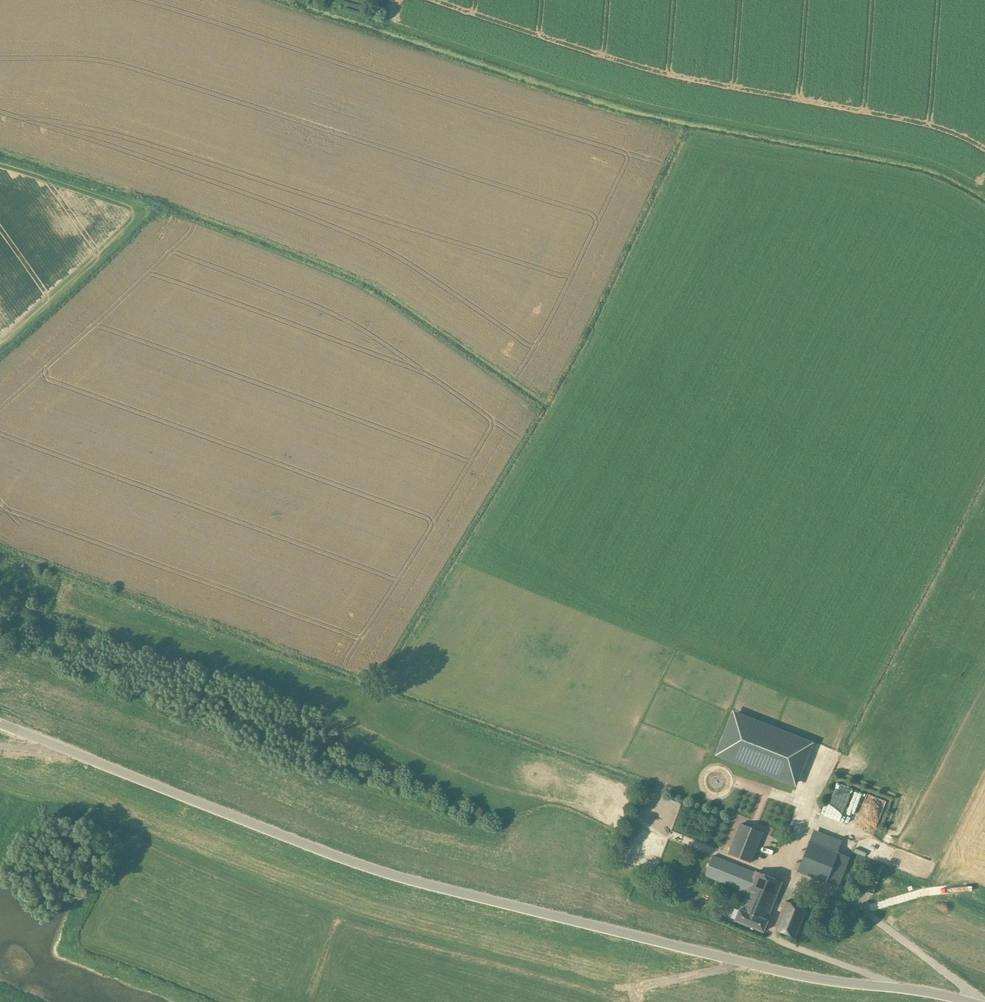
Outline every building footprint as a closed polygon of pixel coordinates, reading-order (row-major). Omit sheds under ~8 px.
[(810,742),(729,709),(710,753),(791,787),(810,742)] [(838,800),(851,805),(857,792),(844,787),(838,800)] [(862,808),(870,811),(868,817),(878,820),(886,801),(867,794),(862,808)] [(762,832),(740,823),(728,852),(750,861),(762,832)] [(850,857),(809,841),(797,871),(838,887),(850,857)] [(735,920),(735,921),(762,932),(767,921),(766,920),(781,882),(754,872),(754,873),(712,856),(705,876),(747,893),(740,911),(739,910),(739,911),(734,910),(731,919),(735,920)] [(821,889),(835,894),(838,888),(824,883),(821,889)] [(806,909),(785,901),(776,926),(797,934),(806,909)]
